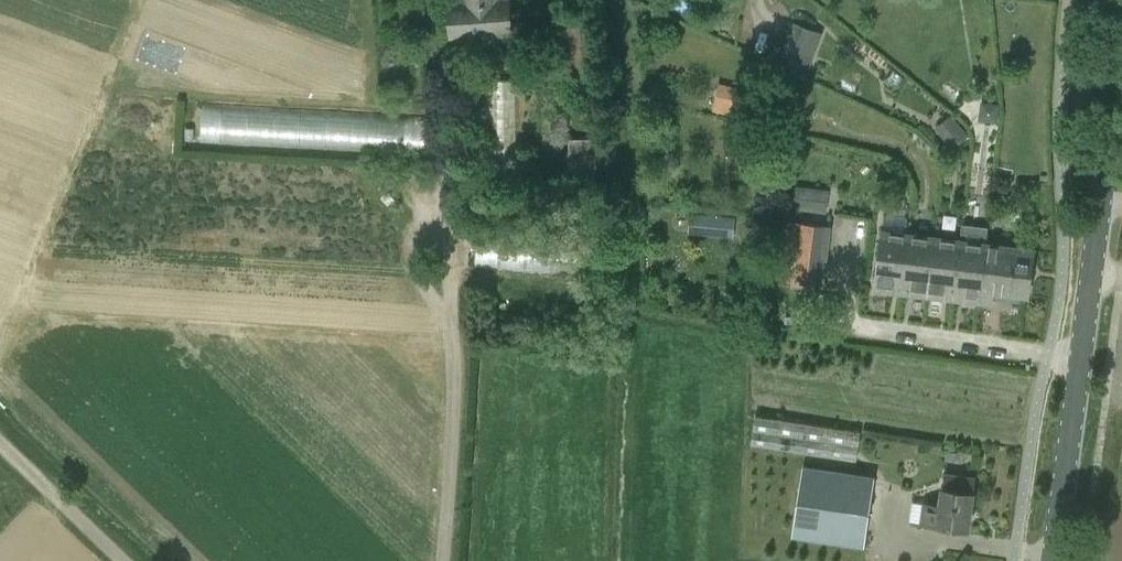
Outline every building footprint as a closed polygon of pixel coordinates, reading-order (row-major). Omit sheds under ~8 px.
[(464,4),(449,5),(452,37),(514,32),(511,0),(464,0),(464,4)] [(813,61),(807,59),(783,50),(780,59),(809,70),(813,61)] [(515,81),(491,81),(491,149),(514,149),(515,81)] [(748,89),(737,87),(731,116),(741,119),(748,89)] [(982,101),(980,119),(998,121),(1001,103),(982,101)] [(428,116),(382,113),(202,104),(200,144),(427,156),(428,116)] [(969,136),(960,125),(945,137),(953,148),(969,136)] [(185,128),(185,140),(194,140),(194,128),(185,128)] [(595,139),(570,139),(569,198),(596,198),(595,139)] [(793,208),(827,213),(830,190),(796,186),(793,208)] [(734,217),(691,213),(690,232),(733,236),(734,217)] [(798,221),(797,261),(829,262),(830,222),(798,221)] [(874,290),(901,293),(909,235),(882,232),(874,290)] [(901,293),(927,297),(936,239),(909,235),(901,293)] [(954,300),(963,242),(936,239),(927,297),(954,300)] [(981,303),(983,289),(988,245),(963,242),(954,300),(981,303)] [(495,243),(479,244),(480,264),(496,263),(495,243)] [(1032,247),(1031,250),(988,245),(983,289),(1029,295),(1034,251),(1033,251),(1034,248),(1032,247)] [(827,269),(778,263),(776,278),(826,284),(827,269)] [(756,417),(751,445),(856,462),(860,434),(756,417)] [(956,454),(946,452),(945,461),(954,463),(956,454)] [(864,547),(875,478),(805,467),(794,536),(864,547)] [(969,529),(976,477),(945,473),(939,503),(923,502),(920,522),(969,529)]
